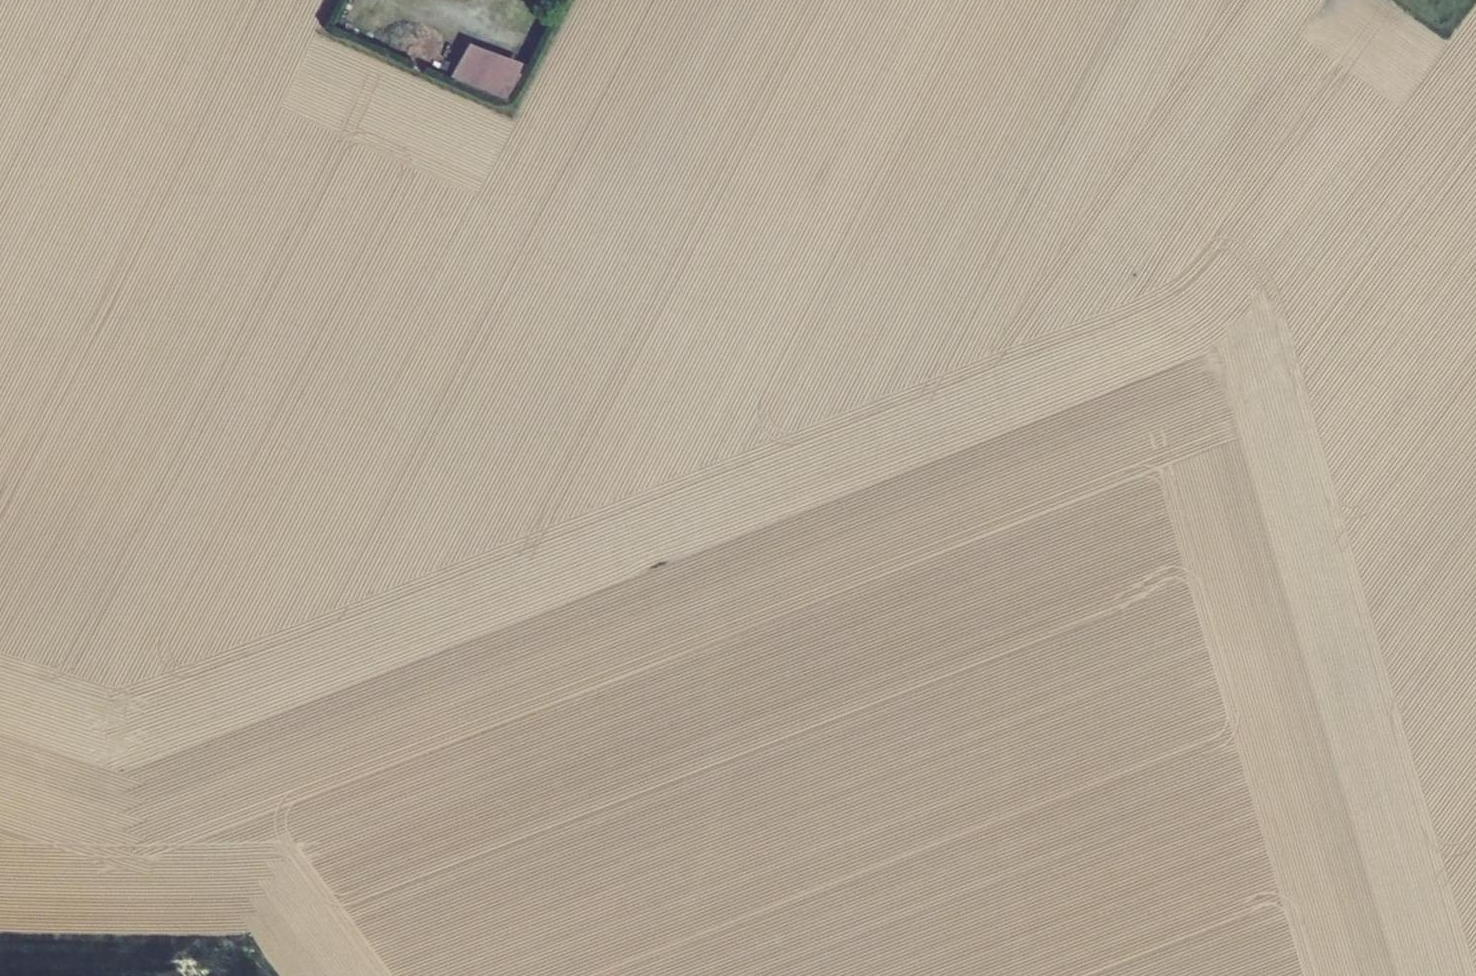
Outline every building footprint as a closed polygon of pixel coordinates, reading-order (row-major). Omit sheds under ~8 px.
[(467,41),(452,76),(508,99),(522,64),(467,41)]
